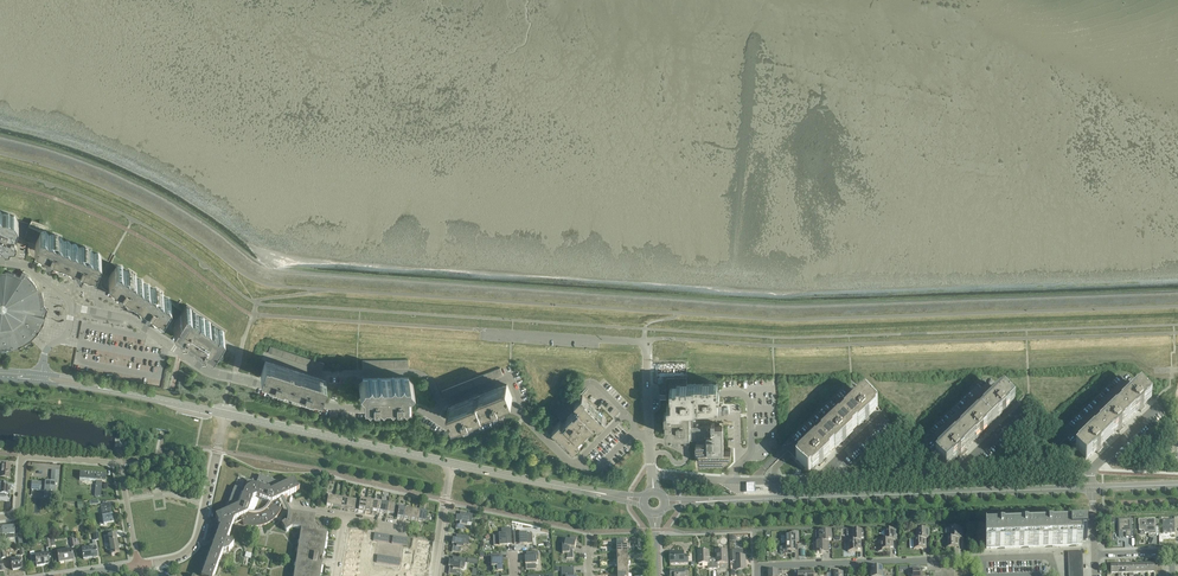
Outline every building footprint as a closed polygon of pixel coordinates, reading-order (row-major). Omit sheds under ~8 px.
[(1,239),(6,244),(9,244),(10,241),(15,241),(17,236),(15,233),(16,231),(15,230),(18,220),(14,216),(11,216),(9,213),(3,214),(0,211),(0,239),(1,239)] [(41,231),(44,225),(32,220),(23,239),(35,244),(40,246),(41,248),(43,248),(42,250),(46,252),(46,253),(49,255),(52,255),(53,253),(58,255),(59,254),(70,259),(71,260),(78,263),(76,265),(79,268),(83,268),(88,270),(88,267),(90,268),(92,268),(96,270),(102,257),(101,257),(98,253),(94,253),(91,250),(86,250),(83,247),(79,247),(76,244),(71,244),(68,241),(64,241),(61,237),(56,238),(53,234),(49,234),(46,231),(41,231)] [(109,277),(113,279),(114,281),(115,282),(114,284),(118,287),(120,290),(123,291),(125,289),(129,292),(130,291),(140,298),(141,300),(146,303),(145,305),(147,309),(150,309),(155,312),(156,310),(157,311),(159,311),(163,314),(171,302),(169,298),(164,297),(162,293),(158,293),(155,289),(151,288),(149,284),(144,284),(142,280),(137,279),(135,275),(131,274),(128,270),(124,270),(122,266),(117,265),(109,277)] [(1,349),(9,348),(17,347),(24,344),(30,339),(36,334),(41,328),(44,321),(45,316),(44,314),(43,314),(44,311),(44,309),(39,308),(44,304),(44,298),(42,292),(38,291),(36,286),(36,285),(33,280),(28,275),(23,271),(20,276),(15,274),(9,272),(3,271),(0,272),(0,349),(1,349)] [(174,323),(179,325),(178,326),(182,333),(185,334),(199,343),(201,346),(208,347),(209,346),(213,349),(226,331),(187,304),(174,323)] [(309,390),(321,395),(326,381),(265,361),(261,375),(273,379),(272,382),(278,384),(279,381),(303,389),(302,392),(307,394),(309,390)] [(411,386),(413,384),(409,380),(409,377),(363,378),(363,380),(359,385),(361,387),(359,388),(363,391),(363,400),(372,399),(372,401),(375,404),(377,402),(379,404),(382,401),(382,399),(391,399),(391,401),(394,404),(396,402),(398,404),(401,400),(401,399),(409,399),(409,390),(411,388),(412,387),(411,386)] [(722,407),(722,403),(718,403),(718,397),(720,397),(719,391),(719,389),(718,389),(717,383),(696,384),(696,383),(694,383),(694,384),(687,384),(686,378),(667,378),(666,380),(666,395),(670,395),(670,400),(671,400),(671,403),(668,403),(669,411),(667,411),(667,420),(665,420),(666,427),(668,427),(668,435),(675,435),(675,436),(680,436),(680,439),(685,439),(685,442),(687,442),(689,442),(689,439),(697,439),(697,443),(696,443),(696,452),(698,452),(698,458),(698,462),(725,461),(725,459),(728,459),(728,457),(731,457),(731,451),(724,451),(723,425),(718,425),(718,424),(715,424),(715,422),(711,422),(711,425),(701,426),(701,424),(697,424),(697,426),(694,426),(693,412),(704,412),(718,411),(718,412),(722,412),(723,412),(726,409),(723,407),(722,407)] [(466,381),(460,384),(463,390),(469,388),(466,381)] [(507,385),(468,400),(448,408),(453,421),(466,416),(467,420),(480,415),(478,411),(495,405),(496,408),(509,403),(507,400),(512,398),(507,385)] [(866,396),(855,385),(850,390),(846,385),(832,398),(782,445),(791,454),(797,461),(809,474),(818,464),(821,467),(827,460),(825,458),(841,442),(844,445),(850,438),(848,436),(864,420),(867,423),(873,416),(871,414),(878,407),(866,395),(866,396)] [(1145,403),(1151,398),(1141,388),(1076,450),(1088,462),(1086,459),(1088,457),(1089,458),(1096,451),(1098,454),(1105,447),(1102,445),(1117,430),(1120,433),(1126,426),(1124,424),(1139,409),(1141,412),(1148,406),(1145,403)] [(1011,405),(1015,402),(1004,391),(936,457),(946,467),(956,458),(958,461),(968,452),(965,449),(978,437),(981,439),(990,430),(988,427),(1001,415),(1004,417),(1013,408),(1011,405)] [(599,427),(607,419),(603,415),(601,416),(586,400),(587,399),(583,395),(575,402),(580,407),(575,413),(574,411),(567,418),(568,419),(564,424),(560,420),(553,428),(574,449),(581,441),(579,439),(595,423),(599,427)] [(10,478),(11,466),(7,465),(7,462),(0,461),(0,467),(1,467),(0,477),(10,478)] [(57,484),(58,471),(53,471),(53,479),(52,479),(51,483),(46,483),(46,484),(45,484),(41,482),(41,483),(32,483),(32,490),(44,491),(44,497),(52,498),(55,497),(56,484),(57,484)] [(95,485),(94,496),(101,497),(102,486),(101,486),(101,482),(106,482),(106,475),(80,473),(80,480),(96,481),(96,485),(95,485)] [(234,521),(234,520),(240,517),(243,524),(243,525),(244,526),(246,526),(248,527),(249,527),(251,527),(252,527),(255,527),(256,527),(258,527),(260,526),(262,526),(264,525),(266,524),(267,524),(269,523),(270,522),(272,521),(274,520),(274,519),(276,518),(277,516),(278,515),(279,514),(280,513),(280,511),(281,510),(282,509),(282,507),(281,507),(278,500),(299,490),(299,489),(299,488),(298,488),(294,481),(284,486),(259,476),(258,481),(252,479),(251,481),(246,479),(242,488),(245,489),(246,490),(245,491),(245,492),(244,493),(244,494),(241,493),(242,491),(235,488),(234,489),(233,490),(232,491),(233,492),(232,494),(231,495),(231,496),(231,497),(231,498),(229,500),(229,501),(230,501),(229,503),(228,504),(227,505),(227,506),(228,506),(227,508),(226,509),(226,510),(226,511),(226,512),(215,517),(219,524),(218,525),(218,526),(218,527),(219,527),(220,527),(220,529),(217,530),(218,532),(214,543),(213,544),(213,545),(213,546),(211,551),(210,552),(210,553),(210,554),(210,556),(208,557),(208,558),(209,559),(208,560),(207,561),(206,562),(206,563),(207,563),(206,565),(205,566),(204,567),(205,567),(205,568),(204,570),(203,571),(203,572),(203,574),(201,575),(214,575),(222,552),(223,552),(224,552),(225,552),(226,552),(227,551),(228,551),(233,545),(228,540),(227,541),(226,541),(234,521)] [(6,497),(6,495),(10,495),(10,488),(7,488),(7,484),(0,483),(0,497),(6,497)] [(755,485),(746,485),(746,494),(755,494),(755,485)] [(326,507),(334,508),(335,497),(328,496),(326,507)] [(334,508),(341,509),(342,498),(335,497),(334,508)] [(341,509),(348,510),(349,499),(342,498),(341,509)] [(349,499),(348,510),(355,511),(356,500),(349,499)] [(358,509),(366,510),(367,500),(360,499),(358,509)] [(366,510),(373,511),(374,501),(367,500),(366,510)] [(373,511),(380,513),(381,502),(374,501),(373,511)] [(380,513),(387,514),(389,503),(381,502),(380,513)] [(389,503),(387,514),(394,515),(396,504),(389,503)] [(102,517),(104,525),(114,523),(113,515),(112,515),(110,504),(101,505),(103,517),(102,517)] [(397,518),(404,519),(406,509),(399,507),(397,518)] [(404,519),(411,520),(413,510),(406,509),(404,519)] [(411,520),(418,521),(420,511),(413,510),(411,520)] [(420,511),(418,521),(425,522),(427,512),(420,511)] [(300,536),(294,575),(320,575),(322,565),(321,565),(322,558),(323,558),(327,533),(323,532),(323,528),(319,522),(315,521),(315,517),(290,513),(289,524),(287,524),(287,523),(285,522),(281,525),(286,532),(292,528),(301,530),(300,536)] [(456,517),(455,522),(457,523),(456,530),(463,531),(464,526),(467,526),(467,523),(471,524),(473,515),(468,514),(460,513),(459,517),(456,517)] [(1177,527),(1177,518),(1175,518),(1175,520),(1163,521),(1164,534),(1176,534),(1175,527),(1177,527)] [(1127,533),(1127,538),(1133,538),(1133,531),(1132,531),(1132,525),(1133,525),(1133,519),(1132,519),(1119,519),(1119,533),(1127,533)] [(1152,533),(1152,535),(1156,534),(1156,519),(1139,520),(1140,531),(1145,530),(1145,534),(1152,533)] [(1,528),(2,536),(2,540),(5,540),(4,535),(7,535),(7,539),(15,538),(15,535),(14,527),(1,528)] [(950,528),(950,538),(958,538),(962,538),(961,527),(950,528)] [(501,529),(502,536),(493,536),(494,546),(504,546),(504,545),(512,544),(511,528),(501,529)] [(918,529),(918,539),(926,539),(929,539),(929,529),(918,529)] [(352,530),(351,536),(361,538),(362,531),(352,530)] [(849,536),(849,542),(861,541),(861,538),(864,538),(864,530),(847,531),(847,536),(849,536)] [(885,530),(885,540),(894,540),(897,540),(897,530),(885,530)] [(1031,532),(986,533),(986,549),(1083,546),(1082,540),(1087,540),(1087,532),(1082,532),(1082,530),(1031,532)] [(819,532),(816,532),(816,543),(820,542),(828,542),(828,539),(831,539),(831,536),(831,531),(819,532)] [(89,545),(90,548),(82,549),(83,559),(91,558),(97,557),(95,541),(99,541),(98,532),(93,533),(94,541),(92,541),(93,545),(89,545)] [(522,544),(522,545),(533,544),(532,534),(523,535),(523,532),(514,532),(514,544),(522,544)] [(787,536),(787,544),(795,543),(795,541),(799,540),(798,533),(790,533),(790,536),(787,536)] [(116,534),(108,535),(108,536),(105,537),(106,542),(109,541),(112,555),(119,554),(118,548),(120,547),(120,545),(118,545),(116,534)] [(389,536),(378,534),(377,541),(388,543),(389,536)] [(469,537),(468,537),(456,535),(456,539),(453,539),(452,545),(453,545),(452,552),(459,553),(460,548),(463,549),(464,545),(468,546),(469,537)] [(403,546),(404,538),(393,537),(392,544),(403,546)] [(958,538),(950,538),(947,538),(947,548),(959,548),(958,538)] [(926,539),(918,539),(914,539),(915,549),(926,549),(926,539)] [(563,554),(567,554),(567,560),(574,559),(573,549),(575,549),(576,543),(566,540),(565,545),(563,545),(563,554)] [(894,540),(885,540),(880,541),(880,546),(878,546),(878,552),(883,552),(882,550),(890,550),(890,547),(894,547),(894,540)] [(419,541),(418,548),(428,549),(429,542),(419,541)] [(861,541),(849,542),(849,552),(858,552),(857,549),(861,549),(861,541)] [(828,542),(820,542),(816,543),(817,553),(829,553),(828,542)] [(795,543),(787,544),(787,547),(784,547),(781,547),(780,548),(780,554),(781,555),(784,554),(784,555),(792,554),(791,551),(795,551),(795,543)] [(58,559),(59,563),(73,561),(72,551),(71,550),(70,549),(67,550),(67,551),(57,552),(58,557),(57,557),(57,558),(58,559)] [(736,561),(736,571),(746,570),(745,556),(744,556),(743,550),(732,550),(733,561),(736,561)] [(713,569),(713,559),(709,559),(709,551),(699,552),(700,559),(699,559),(699,564),(708,564),(708,569),(713,569)] [(716,559),(713,559),(713,569),(718,569),(718,563),(727,563),(727,558),(726,558),(725,551),(716,551),(716,559)] [(536,561),(539,561),(538,552),(526,553),(527,560),(526,560),(526,571),(536,570),(536,561)] [(679,562),(679,563),(688,563),(688,555),(684,555),(684,552),(670,553),(670,562),(679,562)] [(36,563),(37,566),(48,565),(47,554),(31,556),(32,563),(36,563)] [(488,564),(492,564),(493,572),(503,572),(502,561),(501,561),(501,554),(488,555),(488,564)] [(18,569),(22,569),(20,556),(15,556),(16,560),(11,561),(12,570),(13,570),(17,570),(18,569)] [(376,563),(399,567),(400,562),(401,560),(377,556),(376,563)] [(448,567),(449,567),(448,574),(456,575),(457,570),(459,571),(460,567),(464,568),(466,559),(453,557),(452,561),(449,561),(448,567)] [(415,566),(414,573),(424,575),(425,568),(415,566)] [(913,575),(923,575),(923,571),(918,571),(918,567),(910,567),(910,575),(913,575)] [(344,575),(353,575),(354,575),(356,570),(345,568),(344,575)] [(574,568),(561,568),(562,575),(574,575),(574,568)] [(884,573),(883,573),(882,568),(872,568),(872,575),(885,575),(884,573)]
